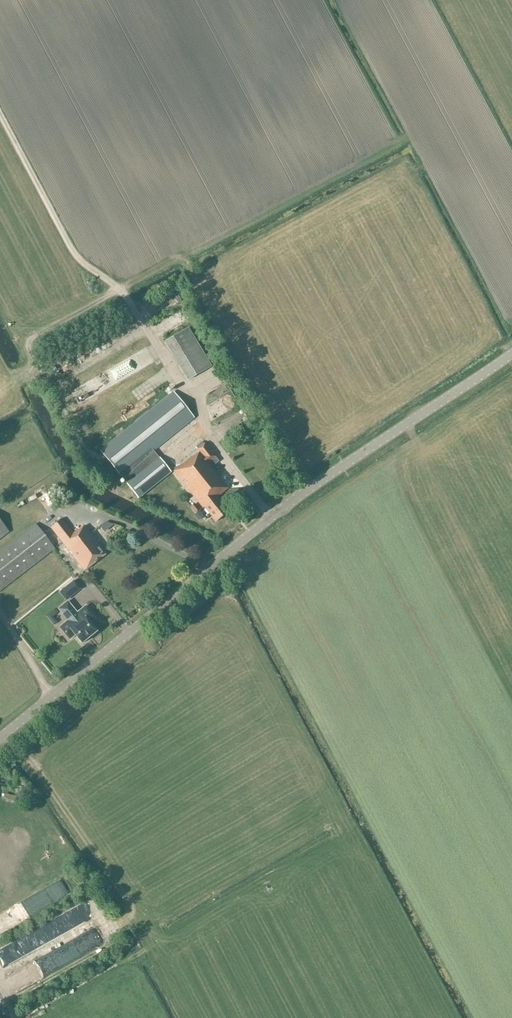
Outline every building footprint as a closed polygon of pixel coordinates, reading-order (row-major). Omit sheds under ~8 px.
[(161,295),(166,303),(176,298),(171,289),(161,295)] [(162,317),(164,323),(172,319),(170,314),(162,317)] [(187,380),(211,366),(188,328),(165,342),(187,380)] [(76,404),(152,364),(144,349),(68,389),(76,404)] [(86,352),(79,355),(83,363),(90,359),(86,352)] [(66,375),(80,366),(75,358),(61,367),(66,375)] [(174,393),(101,452),(121,476),(153,450),(194,417),(174,393)] [(214,418),(208,420),(211,427),(216,425),(214,418)] [(193,442),(197,434),(187,430),(184,439),(193,442)] [(220,461),(205,443),(198,450),(200,453),(194,458),(193,457),(175,471),(204,508),(205,507),(217,522),(229,512),(217,498),(229,488),(213,467),(220,461)] [(153,450),(121,476),(122,477),(128,485),(139,498),(171,472),(153,450)] [(73,534),(62,520),(51,528),(77,563),(84,572),(96,563),(107,555),(85,527),(79,531),(78,530),(73,534)] [(9,532),(0,521),(0,539),(9,532)] [(98,526),(105,536),(110,532),(104,522),(98,526)] [(42,533),(36,524),(0,552),(0,592),(38,563),(55,550),(52,546),(42,533)] [(123,537),(130,546),(137,541),(130,532),(123,537)] [(129,553),(121,556),(127,569),(134,566),(129,553)] [(65,599),(79,588),(72,580),(58,591),(65,599)] [(76,608),(84,601),(80,597),(72,604),(76,608)] [(77,612),(68,600),(57,609),(67,621),(58,627),(69,641),(75,637),(82,645),(98,631),(92,624),(97,619),(85,605),(77,612)] [(88,897),(90,906),(96,905),(94,895),(88,897)] [(82,949),(102,939),(94,924),(74,933),(82,949)] [(22,961),(22,943),(8,943),(8,962),(22,961)] [(26,978),(20,966),(0,975),(0,977),(7,992),(17,987),(15,983),(26,978)]
